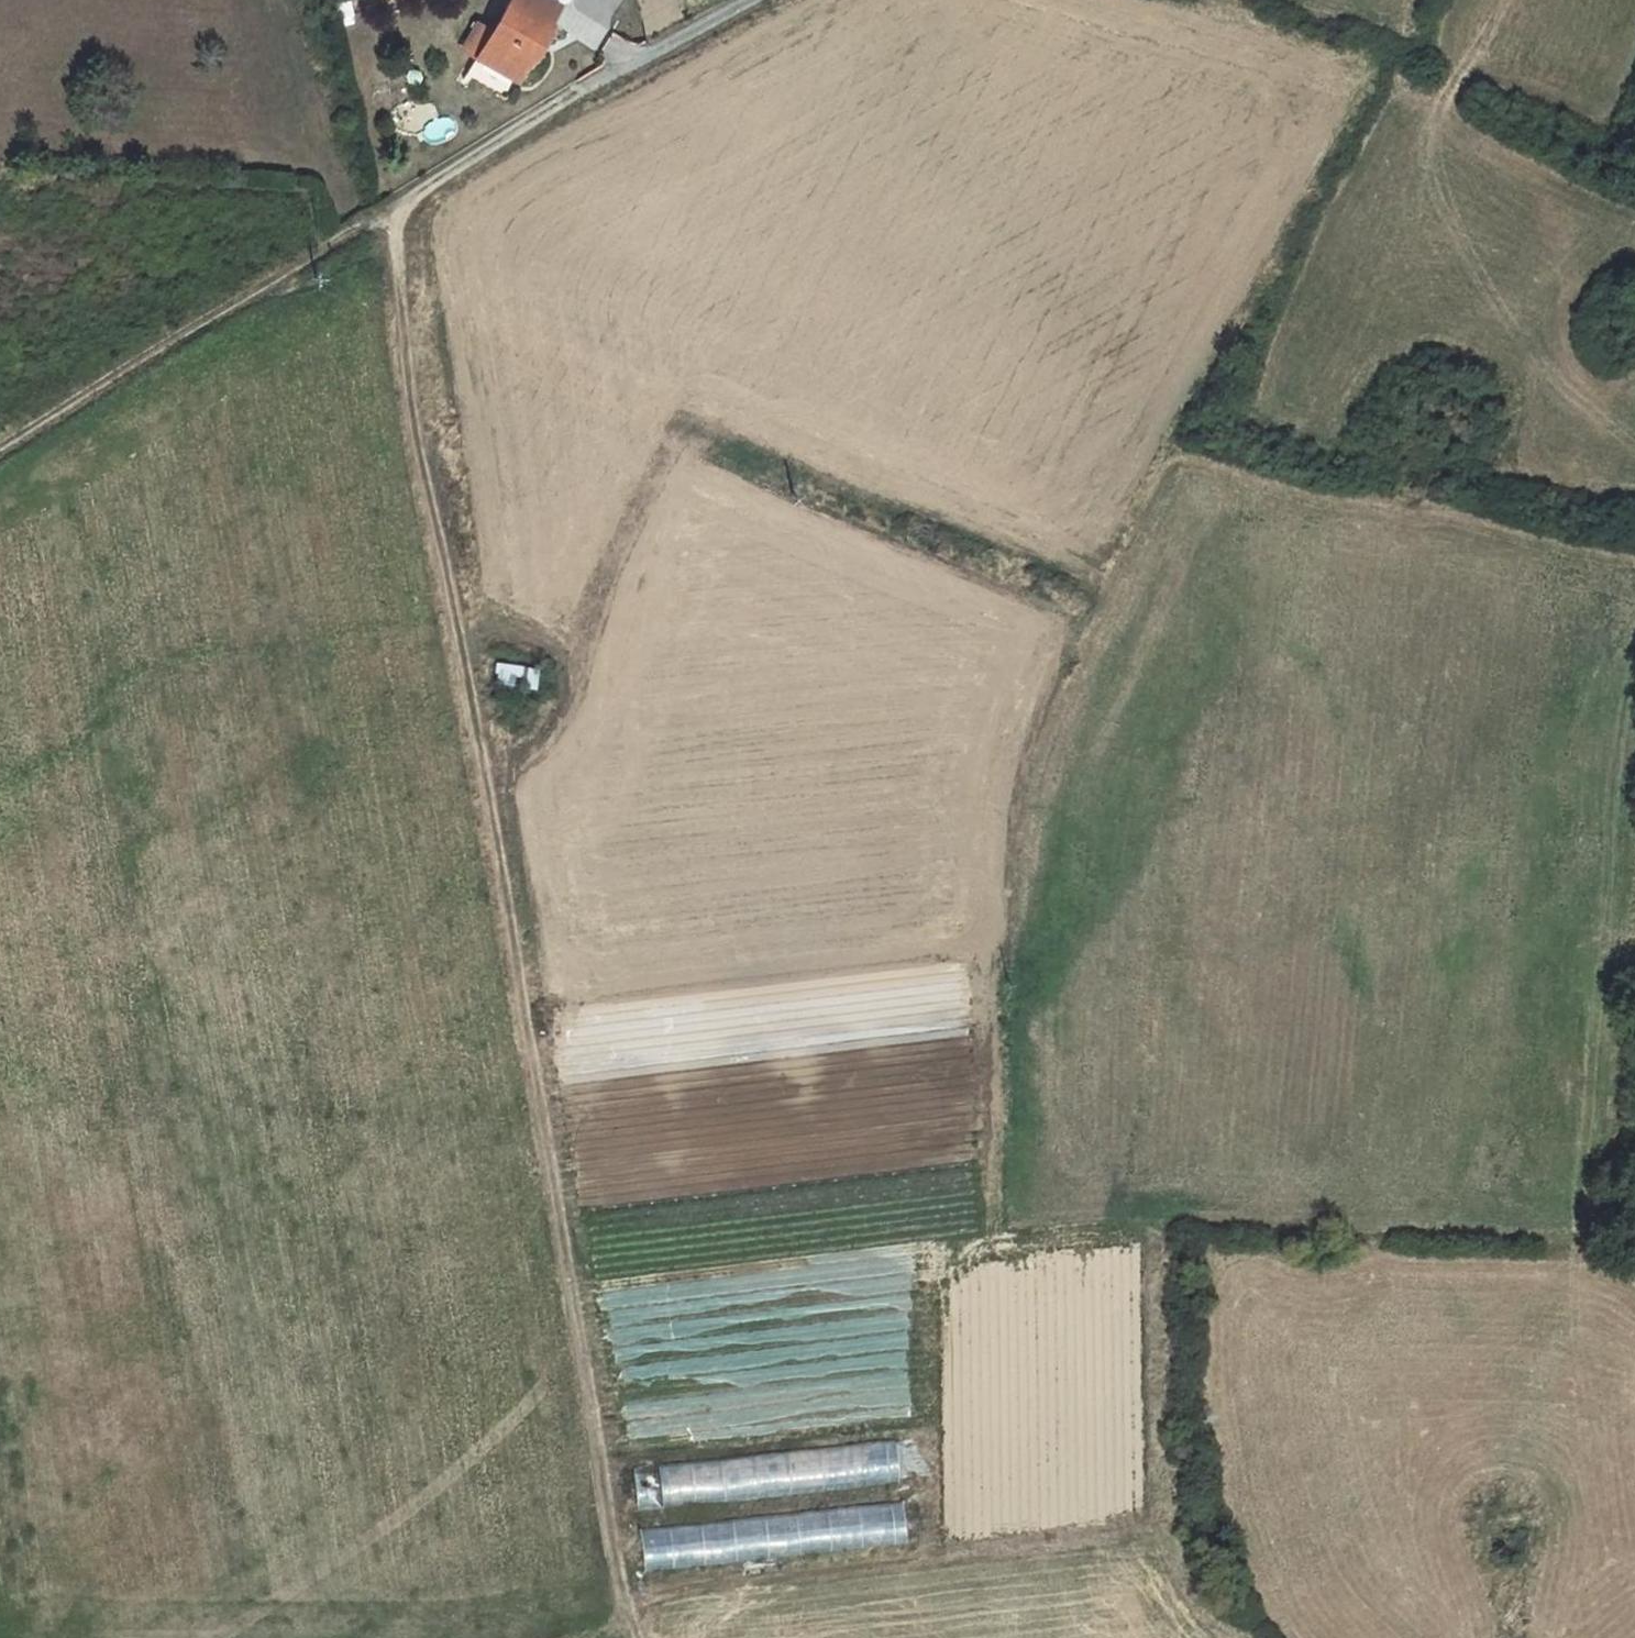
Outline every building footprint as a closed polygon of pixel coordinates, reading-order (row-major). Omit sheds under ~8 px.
[(551,0),(509,0),(505,7),(506,7),(492,31),(478,23),(464,48),(478,56),(518,79),(533,53),(527,50),(540,28),(546,31),(561,6),(551,0)] [(540,28),(527,50),(533,53),(546,31),(540,28)] [(534,687),(536,671),(497,665),(495,682),(534,687)] [(666,1468),(636,1472),(641,1508),(665,1505),(662,1488),(668,1487),(666,1468)]
